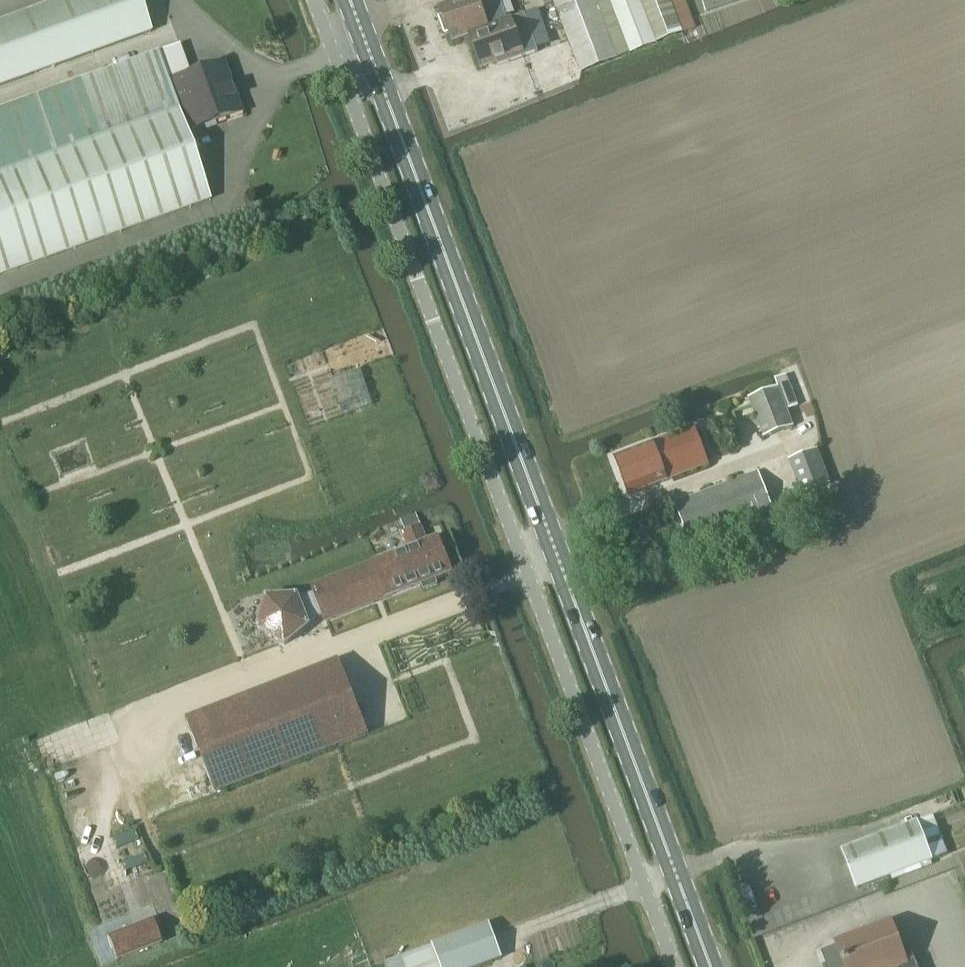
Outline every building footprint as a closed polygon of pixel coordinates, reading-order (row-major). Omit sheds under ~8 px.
[(152,32),(140,0),(59,0),(0,21),(0,88),(152,32)] [(526,16),(525,14),(508,20),(501,0),(461,0),(441,7),(444,17),(440,18),(446,33),(450,32),(453,41),(470,35),(482,68),(509,59),(510,62),(539,52),(526,16)] [(581,73),(684,34),(671,0),(553,0),(581,73)] [(707,14),(745,0),(702,0),(707,14)] [(209,199),(185,131),(189,130),(242,112),(225,64),(191,76),(189,71),(168,79),(159,52),(140,59),(0,108),(0,275),(209,199)] [(779,387),(749,399),(763,438),(794,427),(787,409),(798,406),(787,375),(783,376),(776,379),(778,384),(779,387)] [(630,495),(709,465),(694,428),(616,459),(630,495)] [(818,449),(788,461),(802,495),(831,483),(818,449)] [(690,542),(774,510),(772,503),(762,478),(759,471),(675,503),(690,542)] [(409,549),(313,587),(315,592),(324,615),(326,621),(423,584),(425,591),(439,586),(436,579),(453,572),(439,538),(427,543),(421,527),(403,534),(409,549)] [(266,596),(258,629),(286,646),(311,625),(309,620),(324,615),(315,592),(300,597),(299,594),(266,596)] [(216,792),(367,734),(338,661),(188,720),(216,792)] [(934,817),(843,851),(857,889),(948,855),(934,817)] [(153,920),(107,938),(116,960),(161,943),(153,920)] [(823,952),(828,966),(917,966),(915,961),(909,964),(893,921),(835,943),(837,947),(823,952)] [(401,956),(405,966),(477,966),(502,958),(498,948),(492,932),(489,924),(414,952),(401,956)]
